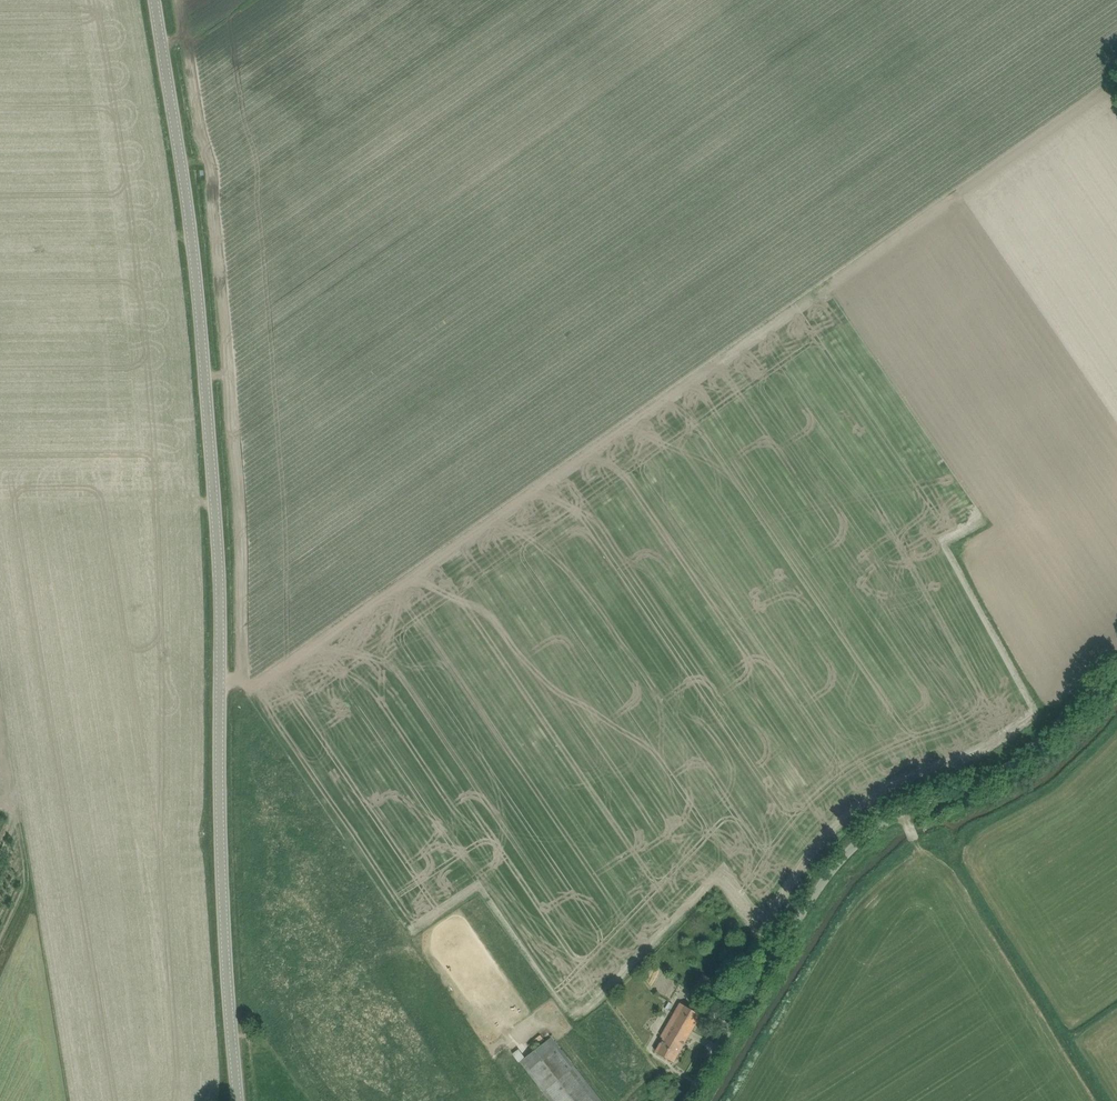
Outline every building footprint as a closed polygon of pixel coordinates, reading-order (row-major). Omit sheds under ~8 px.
[(708,1002),(719,982),(703,973),(692,992),(708,1002)] [(681,1003),(675,1013),(662,1037),(665,1039),(657,1052),(673,1062),(701,1014),(681,1003)] [(552,1037),(520,1061),(551,1100),(602,1100),(552,1037)]
